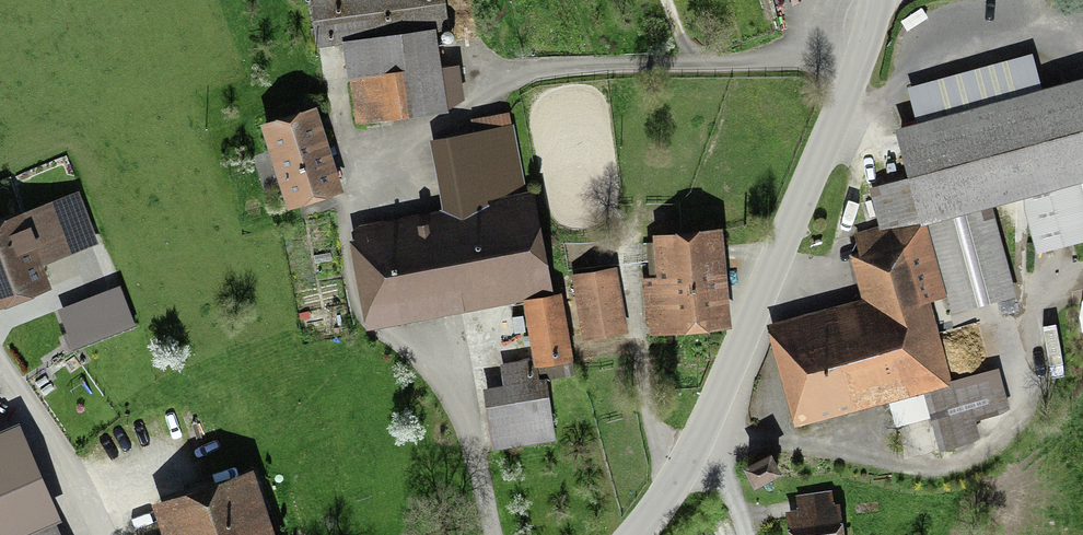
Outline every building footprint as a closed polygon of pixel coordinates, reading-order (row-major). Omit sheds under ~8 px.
[(317,47),(367,41),(373,86),(353,89),(358,123),(390,119),(389,111),(411,108),(412,116),(445,111),(433,32),(446,30),(442,0),(310,0),(317,47)] [(897,134),(909,175),(869,186),(880,224),(861,236),(880,308),(790,338),(807,401),(904,378),(908,393),(934,388),(948,447),(976,439),(968,422),(1005,411),(995,371),(953,384),(930,299),(947,294),(952,310),(1016,293),(992,204),(1022,196),(1038,253),(1082,241),(1082,80),(1023,96),(1015,64),(916,91),(926,126),(897,134)] [(366,231),(379,307),(547,278),(532,189),(526,190),(514,123),(512,123),(510,110),(471,117),(473,130),(449,134),(465,227),(390,240),(388,228),(366,231)] [(267,131),(290,202),(341,185),(318,115),(267,131)] [(44,261),(98,242),(79,188),(0,215),(0,303),(53,285),(44,261)] [(716,234),(656,239),(659,276),(646,277),(650,319),(652,319),(653,326),(723,320),(716,234)] [(615,271),(578,277),(586,331),(623,326),(615,271)] [(137,325),(121,283),(57,307),(67,332),(59,335),(66,352),(137,325)] [(546,381),(573,377),(560,299),(524,305),(533,361),(503,366),(506,385),(486,388),(496,447),(556,437),(546,381)] [(19,436),(0,444),(0,534),(61,534),(19,436)] [(751,461),(758,475),(776,466),(768,452),(751,461)] [(246,481),(167,508),(176,534),(264,534),(246,481)] [(799,497),(801,507),(791,508),(795,534),(835,534),(830,492),(799,497)]
